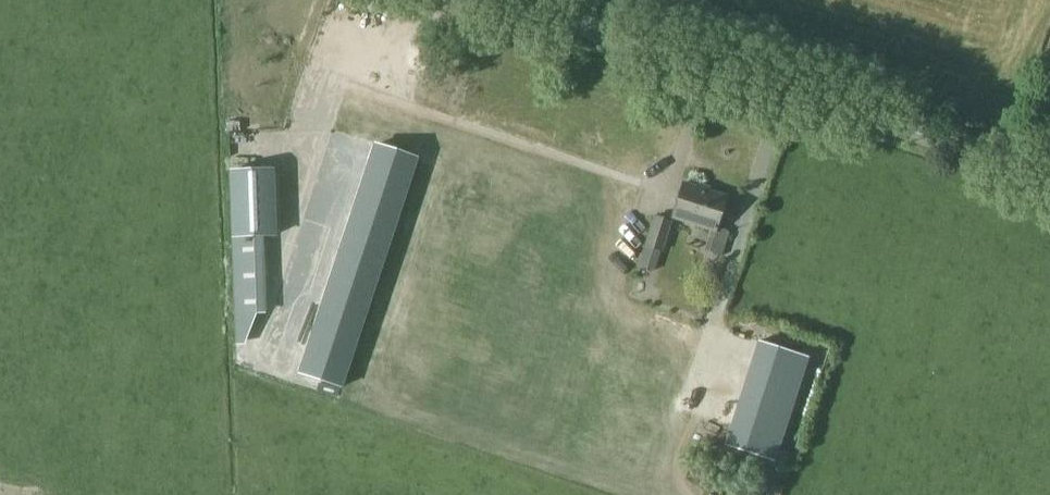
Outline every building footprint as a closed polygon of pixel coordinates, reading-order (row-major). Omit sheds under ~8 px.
[(400,108),(381,102),(363,95),(359,108),(330,98),(320,130),(340,128),(319,190),(320,204),(340,202),(342,222),(367,147),(368,161),(383,166),(384,162),(401,168),(412,167),(410,166),(428,165),(443,122),(409,111),(400,111),(400,108)] [(273,172),(232,173),(235,240),(276,239),(273,172)] [(721,255),(729,231),(717,227),(726,197),(683,184),(673,217),(713,230),(706,250),(721,255)] [(644,244),(660,248),(666,218),(650,215),(644,244)] [(593,294),(613,301),(639,228),(619,221),(593,294)] [(639,267),(655,273),(661,253),(646,248),(639,267)] [(342,249),(300,372),(335,383),(377,261),(342,249)] [(757,340),(723,443),(774,460),(808,356),(757,340)]
